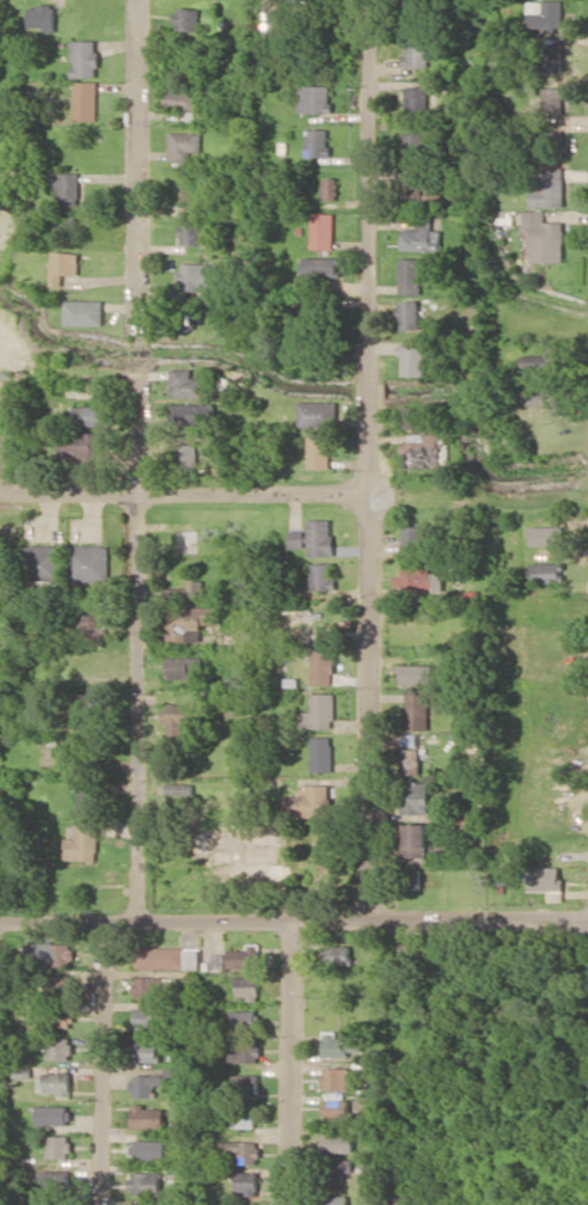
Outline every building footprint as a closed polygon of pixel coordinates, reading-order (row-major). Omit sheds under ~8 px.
[(529,1),(529,28),(564,28),(563,0),(529,1)] [(29,30),(56,29),(56,5),(29,5),(29,30)] [(199,31),(200,8),(174,7),(174,29),(199,31)] [(272,34),(286,34),(285,13),(271,14),(272,34)] [(72,76),(98,76),(97,39),(71,40),(72,76)] [(428,65),(428,39),(405,40),(405,66),(428,65)] [(562,42),(542,43),(543,71),(564,70),(562,42)] [(97,121),(97,81),(74,81),(73,121),(97,121)] [(330,113),(331,85),(299,85),(298,112),(330,113)] [(427,86),(405,86),(406,109),(428,109),(427,86)] [(564,114),(563,87),(541,87),(542,114),(564,114)] [(184,109),(184,117),(195,118),(196,91),(166,89),(165,108),(184,109)] [(330,129),(306,129),(306,156),(329,156),(330,129)] [(564,131),(542,130),(541,154),(563,155),(564,131)] [(202,132),(169,132),(169,159),(193,160),(193,152),(201,152),(202,132)] [(531,206),(564,206),(565,167),(540,167),(540,184),(531,184),(531,206)] [(79,172),(52,172),(52,206),(79,206),(79,172)] [(402,177),(402,205),(444,204),(443,190),(426,191),(425,176),(402,177)] [(323,177),(322,198),(337,198),(338,178),(323,177)] [(531,230),(530,261),(564,262),(564,221),(545,221),(545,210),(524,209),(523,230),(531,230)] [(311,249),(334,249),(334,213),(312,213),(311,249)] [(76,235),(77,216),(58,215),(57,234),(76,235)] [(431,228),(431,216),(417,216),(417,228),(431,228)] [(203,244),(203,217),(181,217),(181,244),(203,244)] [(401,249),(439,251),(440,230),(402,229),(401,249)] [(62,285),(62,274),(78,275),(79,252),(51,251),(50,285),(62,285)] [(304,258),(304,275),(340,276),(341,258),(304,258)] [(398,293),(420,294),(421,258),(399,258),(398,293)] [(182,290),(219,289),(218,262),(181,264),(182,290)] [(64,325),(104,324),(103,300),(64,300),(64,325)] [(202,326),(201,300),(181,301),(183,326),(202,326)] [(399,329),(420,328),(419,300),(398,301),(399,329)] [(300,308),(300,340),(322,340),(322,309),(300,308)] [(0,318),(0,334),(14,334),(14,318),(0,318)] [(424,376),(424,344),(401,343),(400,375),(424,376)] [(522,355),(522,368),(561,367),(561,346),(545,346),(545,354),(522,355)] [(191,368),(170,368),(171,397),(202,396),(202,378),(192,378),(191,368)] [(561,407),(562,384),(527,383),(526,406),(561,407)] [(297,426),(336,426),(336,401),(297,400),(297,426)] [(171,426),(212,424),(212,403),(170,404),(171,426)] [(72,405),(72,425),(109,425),(109,406),(72,405)] [(404,428),(426,428),(425,406),(403,407),(404,428)] [(102,459),(102,432),(70,431),(70,446),(60,446),(59,458),(102,459)] [(330,468),(329,432),(307,432),(307,468),(330,468)] [(424,441),(402,441),(402,468),(449,468),(449,434),(424,433),(424,441)] [(195,467),(195,441),(175,442),(175,468),(195,467)] [(307,556),(332,555),(332,519),(306,520),(306,531),(288,531),(288,547),(306,547),(307,556)] [(431,526),(403,525),(402,557),(430,558),(431,526)] [(558,526),(530,527),(531,546),(559,545),(558,526)] [(61,545),(26,544),(25,579),(60,581),(61,545)] [(108,580),(108,545),(69,546),(70,581),(108,580)] [(308,563),(309,589),(331,589),(330,562),(308,563)] [(564,562),(530,563),(530,582),(565,582),(564,562)] [(438,589),(439,569),(399,568),(398,587),(438,589)] [(203,583),(168,582),(167,597),(203,598),(203,583)] [(167,641),(201,640),(201,625),(221,624),(220,606),(166,607),(167,641)] [(84,641),(103,641),(103,614),(83,615),(84,641)] [(333,684),(334,649),(312,649),(311,684),(333,684)] [(166,678),(202,678),(203,657),(167,656),(166,678)] [(433,684),(432,664),(399,665),(399,685),(433,684)] [(428,692),(406,692),(405,729),(428,730),(428,692)] [(94,694),(72,693),(72,720),(94,720),(94,694)] [(303,727),(335,727),(335,693),(312,693),(312,711),(303,711),(303,727)] [(201,722),(201,703),(168,703),(169,733),(181,733),(181,722),(201,722)] [(416,735),(402,736),(403,748),(416,747),(416,735)] [(310,771),(332,771),(333,737),(311,736),(310,771)] [(399,748),(399,773),(418,774),(419,749),(399,748)] [(98,816),(99,782),(78,781),(78,816),(98,816)] [(428,782),(401,782),(401,813),(429,812),(428,782)] [(330,784),(301,784),(301,795),(287,795),(288,816),(330,816),(330,784)] [(427,856),(427,823),(402,823),(403,857),(427,856)] [(66,837),(65,859),(98,860),(99,826),(76,825),(76,837),(66,837)] [(205,830),(205,859),(228,859),(228,879),(244,879),(243,858),(269,858),(268,830),(205,830)] [(560,866),(530,867),(530,890),(561,890),(560,866)] [(420,867),(403,868),(404,889),(421,888),(420,867)] [(25,941),(24,965),(71,966),(72,943),(25,941)] [(230,949),(231,968),(259,967),(258,945),(249,945),(249,948),(230,949)] [(352,945),(328,945),(328,964),(352,965),(352,945)] [(201,947),(134,946),(134,968),(201,969),(201,947)] [(70,989),(71,971),(50,970),(50,989),(70,989)] [(134,998),(164,998),(164,977),(135,976),(134,998)] [(238,996),(248,996),(248,1000),(260,1000),(260,977),(238,977),(238,996)] [(158,1008),(135,1007),(134,1029),(158,1030),(158,1008)] [(234,1028),(256,1029),(256,1010),(234,1010),(234,1028)] [(324,1054),(359,1055),(359,1035),(337,1035),(337,1031),(324,1031),(324,1054)] [(71,1037),(50,1037),(50,1060),(71,1060),(71,1037)] [(261,1039),(239,1039),(239,1057),(230,1057),(230,1062),(261,1062),(261,1039)] [(158,1061),(159,1042),(136,1042),(136,1061),(158,1061)] [(350,1068),(324,1067),(324,1090),(349,1090),(350,1068)] [(71,1072),(37,1074),(37,1091),(59,1090),(59,1096),(72,1095),(71,1072)] [(154,1097),(154,1085),(167,1085),(167,1074),(133,1074),(133,1097),(154,1097)] [(237,1075),(237,1096),(246,1096),(246,1103),(258,1103),(258,1075),(237,1075)] [(350,1099),(325,1099),(325,1118),(350,1118),(350,1099)] [(37,1106),(38,1125),(72,1124),(72,1105),(37,1106)] [(256,1127),(256,1105),(233,1105),(234,1128),(256,1127)] [(166,1106),(134,1106),(133,1127),(166,1128),(166,1106)] [(354,1152),(355,1129),(324,1128),(324,1152),(354,1152)] [(49,1158),(71,1157),(70,1135),(48,1136),(49,1158)] [(168,1141),(131,1140),(131,1158),(167,1158),(168,1141)] [(240,1151),(239,1163),(261,1164),(261,1141),(222,1140),(222,1151),(240,1151)] [(355,1172),(355,1158),(327,1157),(326,1182),(345,1183),(345,1172),(355,1172)] [(43,1170),(43,1191),(57,1191),(58,1170),(43,1170)] [(162,1195),(162,1172),(132,1171),(131,1194),(162,1195)] [(237,1191),(249,1191),(249,1195),(259,1195),(260,1171),(238,1171),(237,1191)] [(350,1195),(330,1194),(329,1204),(349,1204),(350,1195)]
